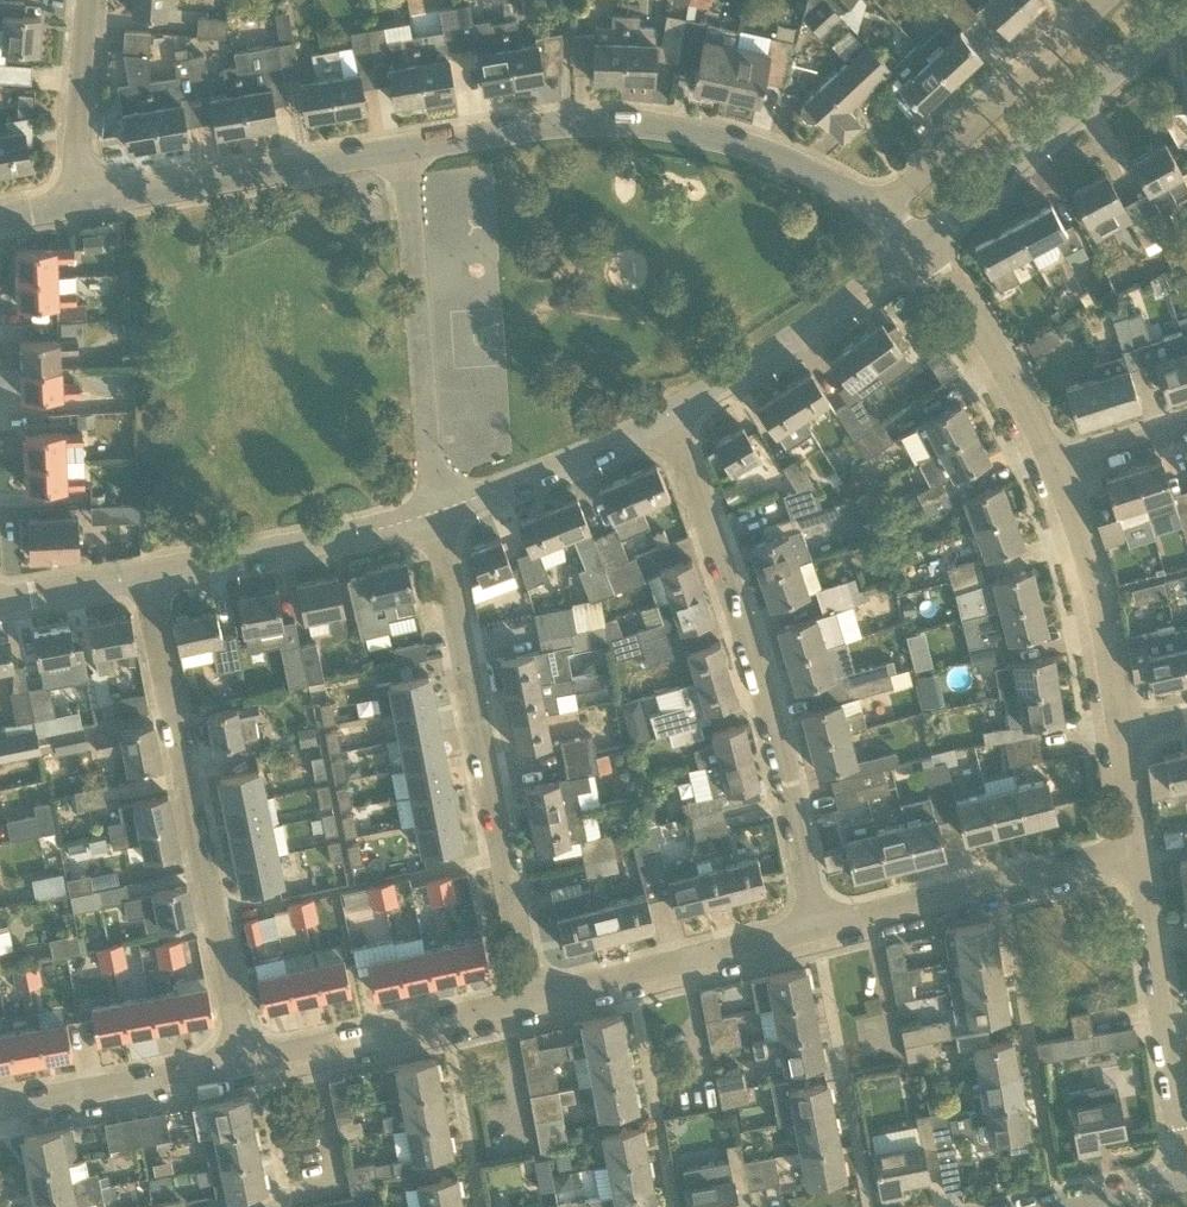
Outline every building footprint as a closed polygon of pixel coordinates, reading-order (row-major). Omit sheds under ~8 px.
[(2,48),(39,51),(42,18),(24,16),(25,2),(0,0),(0,28),(4,29),(2,48)] [(168,0),(133,0),(132,14),(167,17),(168,0)] [(825,0),(808,0),(803,17),(821,35),(841,15),(825,0)] [(856,0),(829,0),(842,14),(856,0)] [(964,29),(979,15),(965,0),(937,0),(964,29)] [(984,5),(1008,31),(1042,0),(990,0),(984,5)] [(456,8),(463,49),(478,46),(471,5),(456,8)] [(448,51),(463,49),(456,8),(440,11),(444,36),(428,38),(428,34),(414,37),(425,99),(455,94),(448,51)] [(623,79),(626,16),(613,15),(612,27),(597,27),(596,35),(573,35),(573,63),(594,64),(594,78),(623,79)] [(626,16),(623,79),(654,80),(656,28),(639,28),(640,16),(626,16)] [(663,48),(681,52),(687,22),(669,18),(663,48)] [(200,19),(199,36),(226,39),(228,21),(200,19)] [(563,61),(563,33),(537,37),(538,43),(522,46),(518,19),(504,22),(514,84),(544,79),(542,65),(563,61)] [(484,89),(514,84),(504,22),(490,24),(495,50),(478,53),(484,89)] [(698,67),(696,67),(694,72),(697,73),(694,87),(728,95),(739,45),(741,33),(687,22),(681,52),(701,56),(698,67)] [(786,74),(796,29),(779,26),(776,38),(773,38),(770,52),(739,45),(728,95),(758,101),(762,87),(764,87),(765,82),(763,81),(766,70),(786,74)] [(960,31),(952,38),(941,26),(920,46),(918,44),(918,45),(930,59),(932,58),(954,82),(982,55),(960,31)] [(401,39),(386,41),(384,28),(369,31),(374,66),(388,63),(395,104),(425,99),(414,37),(401,39)] [(868,46),(866,47),(850,30),(833,46),(849,63),(804,104),(805,105),(802,110),(802,117),(807,122),(814,123),(819,120),(828,130),(829,128),(843,143),(862,125),(849,110),(891,71),(868,46)] [(148,82),(150,57),(151,33),(125,31),(124,54),(130,86),(135,85),(139,110),(124,113),(124,110),(122,111),(129,150),(158,145),(148,82)] [(357,69),(374,66),(369,31),(351,34),(357,69)] [(285,80),(299,77),(294,44),(280,46),(285,80)] [(891,68),(904,83),(900,86),(923,110),(954,82),(932,58),(930,59),(918,45),(917,45),(916,44),(891,68)] [(269,83),(285,80),(280,46),(236,53),(238,66),(237,67),(247,129),(278,124),(271,88),(270,88),(269,83)] [(197,96),(191,59),(190,59),(188,48),(174,51),(176,62),(175,62),(181,98),(197,96)] [(326,52),(336,114),(366,109),(360,73),(343,76),(339,49),(326,52)] [(306,119),(336,114),(326,52),(312,54),(317,80),(300,83),(306,119)] [(211,93),(207,70),(205,57),(191,59),(197,96),(211,93)] [(32,84),(33,65),(0,63),(0,82),(32,84)] [(218,134),(247,129),(237,67),(224,69),(228,95),(212,98),(218,134)] [(148,82),(158,145),(189,139),(183,103),(166,106),(162,80),(148,82)] [(1161,113),(1179,146),(1186,145),(1186,112),(1161,113)] [(0,134),(0,171),(31,166),(26,137),(33,136),(34,116),(6,121),(8,133),(0,134)] [(1149,192),(1167,183),(1177,202),(1186,197),(1186,183),(1166,143),(1132,161),(1149,192)] [(1097,237),(1113,229),(1129,220),(1121,205),(1122,204),(1107,175),(1073,193),(1089,222),(1097,237)] [(1073,225),(1065,229),(1052,204),(1014,224),(1030,253),(1032,252),(1040,267),(1058,257),(1061,250),(1066,253),(1083,244),(1073,225)] [(1147,216),(1159,238),(1170,232),(1158,210),(1147,216)] [(1144,246),(1159,238),(1147,216),(1132,224),(1144,246)] [(1010,264),(1030,253),(1014,224),(975,245),(1000,292),(1019,282),(1010,264)] [(103,250),(102,234),(83,236),(85,252),(103,250)] [(19,279),(57,277),(56,262),(75,261),(74,249),(18,251),(19,279)] [(86,303),(77,304),(76,292),(57,293),(57,277),(19,279),(20,307),(58,305),(59,319),(87,318),(86,303)] [(1086,287),(1096,304),(1111,295),(1101,278),(1086,287)] [(128,319),(128,304),(113,305),(114,320),(128,319)] [(1152,342),(1151,341),(1152,341),(1143,313),(1128,318),(1137,347),(1152,342)] [(1178,318),(1183,331),(1186,345),(1186,315),(1178,318)] [(1137,347),(1128,318),(1115,322),(1124,351),(1137,347)] [(912,365),(901,350),(882,323),(858,340),(876,366),(886,381),(887,383),(912,365)] [(1027,342),(1034,355),(1059,341),(1052,329),(1027,342)] [(1186,392),(1186,345),(1183,331),(1164,337),(1152,341),(1151,341),(1152,342),(1158,361),(1169,398),(1186,392)] [(859,400),(886,381),(876,366),(858,340),(831,359),(849,384),(839,391),(847,404),(864,431),(874,423),(859,400)] [(23,371),(61,369),(60,354),(79,353),(78,341),(22,343),(23,371)] [(932,375),(957,372),(954,344),(929,348),(932,375)] [(1093,365),(1098,379),(1110,416),(1141,406),(1125,355),(1093,365)] [(81,394),(80,384),(62,385),(61,369),(23,371),(24,399),(63,397),(64,414),(79,414),(95,413),(128,411),(135,411),(134,396),(91,398),(91,393),(81,394)] [(786,389),(804,417),(829,401),(811,373),(786,389)] [(1078,426),(1110,416),(1098,379),(1066,389),(1078,426)] [(777,434),(804,417),(786,389),(759,406),(777,434)] [(915,427),(930,455),(975,430),(961,403),(915,427)] [(853,437),(864,431),(847,404),(836,411),(853,437)] [(95,414),(79,414),(79,427),(95,427),(95,414)] [(860,448),(887,430),(881,420),(875,424),(874,423),(864,431),(853,437),(860,448)] [(732,472),(760,456),(743,427),(715,443),(732,472)] [(887,430),(860,448),(867,459),(894,442),(887,430)] [(917,494),(922,505),(971,482),(966,471),(990,459),(975,430),(930,455),(919,461),(933,487),(917,494)] [(27,463),(65,461),(64,446),(83,445),(83,433),(26,435),(27,463)] [(796,490),(812,484),(797,460),(783,469),(796,490)] [(1174,511),(1169,497),(1173,496),(1162,460),(1133,469),(1145,505),(1150,519),(1174,511)] [(65,461),(27,463),(28,491),(85,488),(85,476),(66,477),(65,461)] [(628,477),(641,508),(670,495),(657,465),(628,477)] [(1123,527),(1150,519),(1145,505),(1133,469),(1106,478),(1114,504),(1094,511),(1105,546),(1127,539),(1123,527)] [(613,520),(641,508),(628,477),(600,489),(613,520)] [(735,481),(721,489),(732,509),(746,500),(735,481)] [(1002,485),(977,494),(971,482),(922,505),(928,517),(966,500),(975,526),(1013,512),(1002,485)] [(814,485),(813,486),(812,484),(796,490),(797,491),(784,496),(791,519),(822,508),(814,485)] [(864,507),(871,500),(865,493),(857,500),(864,507)] [(591,602),(602,598),(614,593),(609,582),(606,570),(617,565),(605,535),(594,540),(577,498),(548,510),(560,542),(576,535),(589,568),(579,572),(591,602)] [(840,516),(863,508),(864,507),(857,500),(856,500),(855,499),(823,510),(822,508),(791,519),(796,532),(840,516)] [(140,505),(107,506),(91,506),(92,524),(140,522),(140,505)] [(540,549),(560,542),(548,510),(520,521),(531,551),(518,556),(529,588),(552,578),(540,549)] [(1013,512),(975,526),(987,557),(1024,543),(1013,512)] [(1186,541),(1186,512),(1179,514),(1186,541)] [(79,557),(78,519),(30,521),(32,559),(79,557)] [(617,565),(629,560),(617,531),(605,535),(617,565)] [(654,536),(659,549),(670,544),(665,531),(654,536)] [(806,544),(793,548),(788,534),(751,547),(761,576),(800,562),(811,558),(806,544)] [(482,580),(482,581),(473,584),(475,598),(517,583),(501,539),(471,550),(482,580)] [(609,582),(639,569),(635,558),(629,560),(617,565),(606,570),(609,582)] [(943,581),(951,579),(982,569),(979,559),(948,569),(940,571),(943,581)] [(671,599),(702,589),(692,560),(661,571),(671,599)] [(389,620),(417,614),(405,561),(367,570),(368,575),(348,580),(361,638),(391,631),(389,620)] [(810,593),(800,562),(761,576),(771,606),(810,593)] [(614,593),(644,581),(639,569),(609,582),(614,593)] [(1033,570),(986,582),(982,569),(951,579),(955,593),(980,585),(987,613),(1040,600),(1033,570)] [(299,584),(306,619),(309,619),(312,635),(332,631),(333,633),(348,630),(337,576),(299,584)] [(855,605),(871,600),(869,595),(893,587),(891,580),(860,590),(851,592),(820,603),(824,615),(779,629),(787,658),(826,647),(846,641),(837,611),(855,605)] [(820,603),(851,592),(847,581),(822,589),(817,591),(820,603)] [(1155,600),(1168,598),(1165,582),(1152,585),(1155,600)] [(286,642),(283,626),(277,589),(239,596),(249,649),(286,642)] [(639,635),(644,653),(677,642),(674,633),(681,630),(713,619),(702,589),(671,599),(671,600),(658,605),(664,623),(638,631),(639,635)] [(1003,653),(1001,642),(1048,631),(1040,600),(987,613),(987,614),(976,616),(983,645),(969,648),(971,659),(1003,653)] [(573,607),(572,607),(576,631),(589,629),(584,601),(572,603),(573,607)] [(916,613),(915,601),(903,603),(904,615),(916,613)] [(540,638),(576,631),(572,607),(567,608),(570,620),(538,626),(540,638)] [(535,614),(538,626),(570,620),(567,608),(535,614)] [(216,610),(174,619),(183,666),(215,659),(218,673),(243,667),(236,635),(222,638),(216,610)] [(137,648),(131,615),(88,623),(94,656),(95,655),(99,674),(113,671),(109,652),(123,649),(136,647),(136,648),(137,648)] [(606,622),(606,625),(609,644),(609,645),(613,661),(644,653),(639,635),(619,641),(618,636),(614,620),(606,622)] [(575,651),(609,644),(606,625),(576,631),(540,638),(542,651),(534,653),(500,660),(506,690),(554,681),(548,650),(574,645),(575,651)] [(1186,681),(1177,637),(1174,625),(1157,628),(1162,651),(1148,654),(1146,642),(1129,646),(1135,680),(1152,676),(1155,688),(1186,681)] [(35,633),(41,665),(60,661),(64,683),(79,680),(70,626),(35,633)] [(1186,681),(1186,680),(1186,635),(1177,637),(1186,681)] [(13,667),(14,667),(9,637),(0,639),(0,670),(13,667)] [(428,658),(428,656),(424,642),(394,648),(398,665),(428,658)] [(644,653),(648,664),(677,655),(682,654),(677,642),(644,653)] [(688,652),(698,681),(730,671),(720,642),(688,652)] [(316,643),(300,646),(302,655),(308,684),(323,681),(316,643)] [(302,655),(300,646),(282,649),(289,687),(308,684),(302,655)] [(136,647),(123,649),(122,665),(135,666),(137,648),(136,648),(136,647)] [(835,677),(826,647),(787,658),(796,689),(835,677)] [(933,667),(929,651),(911,655),(914,671),(933,667)] [(1001,698),(1006,697),(1006,695),(1058,687),(1054,657),(1006,665),(1003,653),(971,659),(972,661),(961,662),(963,674),(974,672),(974,673),(996,668),(1001,698)] [(842,675),(845,686),(890,673),(887,663),(842,675)] [(671,733),(701,724),(710,722),(707,711),(739,701),(730,671),(698,681),(698,682),(680,687),(685,705),(651,716),(657,737),(671,733)] [(849,700),(894,687),(890,673),(845,686),(849,700)] [(382,714),(435,704),(429,675),(376,685),(382,714)] [(512,720),(546,714),(560,711),(557,695),(575,691),(572,677),(554,681),(506,690),(512,720)] [(29,689),(35,720),(57,716),(50,685),(29,689)] [(985,744),(1006,741),(1018,739),(1016,726),(1063,719),(1058,687),(1006,695),(1006,697),(1010,727),(984,731),(985,744)] [(18,724),(35,720),(29,689),(11,693),(18,724)] [(924,706),(939,703),(936,690),(921,693),(924,706)] [(150,713),(146,694),(117,700),(120,718),(150,713)] [(863,710),(845,715),(842,702),(803,712),(810,741),(849,732),(867,727),(863,710)] [(238,708),(237,708),(208,714),(215,748),(245,742),(245,741),(260,738),(256,719),(261,718),(259,704),(238,708)] [(324,725),(336,723),(333,704),(321,706),(324,725)] [(401,739),(440,732),(435,704),(382,714),(382,715),(396,712),(401,739)] [(546,714),(512,720),(518,751),(552,744),(546,714)] [(57,716),(35,720),(37,731),(39,736),(54,733),(60,732),(57,716)] [(643,717),(625,721),(631,742),(649,738),(643,717)] [(129,770),(162,764),(154,724),(97,736),(101,754),(125,749),(129,770)] [(671,733),(675,746),(705,737),(701,724),(671,733)] [(705,766),(752,754),(745,724),(712,732),(715,745),(695,750),(699,768),(705,766)] [(60,732),(54,733),(57,750),(58,754),(87,748),(83,727),(60,732)] [(317,745),(314,727),(298,731),(302,748),(317,745)] [(37,731),(7,737),(7,738),(0,739),(0,760),(0,762),(42,753),(39,736),(37,731)] [(327,734),(331,754),(342,751),(338,731),(327,734)] [(407,768),(446,760),(440,732),(401,739),(407,768)] [(849,732),(810,741),(818,772),(857,762),(849,732)] [(1008,752),(1040,747),(1038,735),(1018,739),(1006,741),(1008,752)] [(564,754),(595,748),(593,736),(562,742),(564,754)] [(1040,747),(1008,752),(1010,766),(1042,760),(1040,747)] [(597,760),(596,756),(595,748),(564,754),(566,766),(597,760)] [(932,754),(935,766),(947,763),(945,751),(932,754)] [(1165,759),(1171,789),(1186,786),(1186,752),(1164,756),(1165,759)] [(610,753),(596,756),(597,760),(600,774),(613,772),(610,755),(610,753)] [(868,773),(884,769),(900,765),(897,753),(865,761),(868,773)] [(713,796),(688,803),(691,815),(722,807),(723,808),(744,803),(740,790),(760,785),(752,754),(705,766),(713,796)] [(315,779),(327,777),(323,757),(312,759),(315,779)] [(343,759),(332,762),(336,781),(347,779),(343,759)] [(412,796),(451,788),(446,760),(407,768),(412,796)] [(600,774),(597,760),(566,766),(569,779),(560,781),(526,787),(532,818),(582,809),(601,805),(598,787),(590,789),(588,775),(600,774)] [(935,766),(943,797),(955,794),(947,763),(935,766)] [(346,768),(348,777),(362,775),(360,765),(346,768)] [(930,800),(943,797),(935,766),(923,768),(930,800)] [(227,806),(265,798),(259,769),(221,777),(227,806)] [(887,781),(884,769),(868,773),(843,779),(846,791),(887,781)] [(1017,787),(1027,825),(1056,818),(1047,779),(1017,787)] [(839,809),(839,810),(858,806),(856,801),(890,793),(887,781),(846,791),(835,793),(839,809)] [(333,806),(329,785),(317,788),(321,808),(333,806)] [(75,793),(79,810),(106,805),(103,787),(75,793)] [(337,790),(341,810),(353,807),(348,787),(337,790)] [(996,833),(1027,825),(1017,787),(987,794),(996,833)] [(418,824),(457,816),(451,788),(412,796),(418,824)] [(966,840),(996,833),(987,794),(957,802),(966,840)] [(111,835),(174,822),(168,795),(120,805),(123,820),(108,823),(111,835)] [(899,817),(930,813),(928,795),(897,799),(899,817)] [(232,834),(271,826),(265,798),(227,806),(232,834)] [(11,840),(56,832),(50,802),(35,806),(37,815),(7,822),(11,840)] [(725,819),(723,808),(722,807),(691,815),(694,827),(725,819)] [(614,846),(612,834),(588,839),(582,809),(532,818),(538,849),(580,841),(583,852),(614,846)] [(323,818),(326,830),(327,836),(338,834),(334,813),(323,815),(323,818)] [(346,837),(358,835),(354,816),(343,818),(346,837)] [(462,845),(457,816),(418,824),(424,853),(462,845)] [(886,870),(876,831),(873,817),(842,824),(855,878),(886,870)] [(906,824),(915,863),(945,856),(936,817),(906,824)] [(323,818),(312,820),(314,832),(326,830),(323,818)] [(725,819),(694,827),(697,840),(729,831),(725,819)] [(146,858),(180,851),(174,822),(111,835),(111,837),(100,839),(102,850),(113,848),(143,842),(146,858)] [(232,834),(238,863),(277,855),(288,853),(282,824),(271,826),(232,834)] [(886,870),(915,863),(906,824),(876,831),(886,870)] [(706,906),(697,872),(694,859),(665,866),(659,841),(663,839),(661,828),(661,825),(644,829),(647,842),(646,843),(654,875),(666,872),(676,913),(706,906)] [(626,831),(612,834),(614,846),(628,843),(626,831)] [(331,864),(343,862),(340,843),(328,844),(331,864)] [(643,878),(654,875),(646,843),(634,846),(643,878)] [(349,847),(353,867),(364,865),(360,845),(349,847)] [(617,859),(614,846),(583,852),(585,865),(617,859)] [(283,884),(277,855),(238,863),(244,891),(283,884)] [(728,864),(736,898),(766,890),(758,857),(728,864)] [(620,871),(617,859),(585,865),(588,878),(620,871)] [(706,906),(736,898),(728,864),(697,872),(706,906)] [(38,899),(66,892),(62,873),(33,880),(38,899)] [(70,896),(94,891),(91,875),(67,880),(70,896)] [(439,881),(442,903),(457,900),(452,878),(439,881)] [(432,905),(442,903),(439,881),(428,883),(432,905)] [(381,885),(386,907),(398,904),(394,882),(381,885)] [(374,909),(386,907),(381,885),(369,888),(374,909)] [(162,927),(195,920),(187,886),(154,893),(155,893),(124,900),(128,918),(158,911),(162,927)] [(625,936),(617,902),(602,906),(598,888),(582,892),(595,943),(625,936)] [(70,896),(74,914),(105,907),(101,889),(94,891),(70,896)] [(345,935),(339,892),(315,895),(321,938),(345,935)] [(565,950),(595,943),(582,892),(553,900),(565,950)] [(617,902),(625,936),(655,928),(647,894),(617,902)] [(301,902),(306,924),(318,921),(314,899),(301,902)] [(306,924),(301,902),(289,905),(291,912),(294,926),(306,924)] [(295,931),(294,926),(291,912),(274,915),(279,937),(295,933),(295,931)] [(274,915),(258,919),(263,940),(279,937),(274,915)] [(12,928),(9,917),(0,919),(0,931),(12,928)] [(246,922),(251,943),(263,940),(258,919),(246,922)] [(950,963),(961,961),(998,954),(993,923),(956,929),(945,931),(950,963)] [(394,943),(404,988),(432,982),(425,951),(423,937),(397,942),(394,926),(391,927),(394,943)] [(54,958),(82,952),(78,935),(50,941),(54,958)] [(461,976),(490,969),(483,938),(454,945),(461,976)] [(168,944),(173,965),(186,963),(182,941),(168,944)] [(892,974),(919,969),(919,967),(908,969),(902,942),(886,946),(892,974)] [(375,995),(404,988),(394,943),(354,952),(357,966),(368,963),(375,995)] [(161,967),(173,965),(168,944),(157,946),(161,967)] [(114,969),(127,966),(123,945),(110,948),(114,969)] [(432,982),(461,976),(454,945),(425,951),(432,982)] [(102,971),(114,969),(110,948),(98,950),(102,971)] [(965,990),(1003,985),(998,954),(961,961),(964,976),(949,979),(951,993),(965,990)] [(315,965),(322,996),(351,990),(344,959),(315,965)] [(43,983),(39,963),(24,966),(29,987),(43,983)] [(294,1003),(322,996),(315,965),(287,971),(294,1003)] [(19,989),(29,987),(24,966),(15,968),(19,989)] [(892,974),(894,987),(897,1001),(914,998),(912,984),(922,982),(919,969),(892,974)] [(775,1007),(812,1001),(806,970),(769,976),(772,995),(755,999),(757,1011),(775,1007)] [(265,1009),(294,1003),(287,971),(258,978),(265,1009)] [(965,990),(951,993),(956,1024),(1009,1016),(1003,985),(965,990)] [(184,1024),(214,1018),(208,987),(178,992),(184,1024)] [(706,1020),(722,1017),(717,989),(701,993),(706,1020)] [(156,1029),(184,1024),(178,992),(150,998),(156,1029)] [(127,1034),(156,1029),(150,998),(121,1003),(127,1034)] [(781,1038),(818,1031),(812,1001),(775,1007),(781,1038)] [(98,1040),(127,1034),(121,1003),(92,1008),(98,1040)] [(1094,1034),(1093,1032),(1090,1010),(1071,1014),(1074,1037),(1094,1034)] [(570,1057),(589,1053),(626,1046),(620,1015),(583,1023),(587,1040),(568,1044),(570,1057)] [(706,1020),(712,1051),(742,1045),(737,1015),(722,1017),(706,1020)] [(38,1028),(44,1060),(73,1054),(67,1022),(38,1028)] [(952,1037),(951,1030),(949,1022),(903,1031),(905,1046),(934,1041),(952,1037)] [(1038,1044),(1041,1063),(1139,1045),(1135,1026),(1094,1034),(1074,1037),(1038,1044)] [(15,1065),(44,1060),(38,1028),(9,1033),(15,1065)] [(818,1031),(781,1038),(753,1043),(756,1058),(767,1056),(767,1055),(783,1052),(787,1069),(824,1062),(818,1031)] [(981,1077),(1018,1072),(1013,1040),(991,1044),(989,1031),(956,1037),(958,1051),(976,1048),(981,1077)] [(15,1065),(9,1033),(0,1035),(0,1067),(15,1065)] [(541,1062),(536,1035),(520,1038),(525,1065),(541,1062)] [(934,1041),(905,1046),(908,1062),(937,1056),(934,1041)] [(595,1084),(632,1077),(626,1046),(589,1053),(595,1084)] [(404,1097),(441,1090),(435,1059),(398,1066),(404,1097)] [(525,1065),(531,1096),(559,1090),(553,1060),(541,1062),(525,1065)] [(878,1085),(899,1080),(896,1067),(875,1072),(878,1085)] [(720,1093),(748,1087),(745,1072),(717,1077),(720,1093)] [(976,1110),(1023,1102),(1018,1072),(981,1077),(983,1093),(974,1095),(976,1110)] [(632,1077),(595,1084),(601,1115),(638,1108),(632,1077)] [(335,1111),(352,1108),(346,1078),(329,1081),(335,1111)] [(791,1090),(797,1121),(834,1114),(828,1083),(791,1090)] [(748,1087),(720,1093),(722,1108),(750,1103),(748,1087)] [(566,1131),(561,1104),(576,1101),(574,1088),(559,1090),(531,1096),(538,1136),(566,1131)] [(1119,1099),(1100,1103),(1097,1088),(1069,1094),(1071,1108),(1080,1155),(1100,1151),(1098,1140),(1126,1135),(1119,1099)] [(404,1097),(392,1100),(395,1116),(383,1119),(386,1133),(409,1128),(446,1121),(441,1090),(404,1097)] [(210,1104),(213,1118),(195,1121),(198,1138),(216,1134),(254,1128),(247,1096),(210,1104)] [(930,1114),(940,1112),(937,1097),(927,1099),(930,1114)] [(1028,1133),(1023,1102),(976,1110),(979,1124),(974,1125),(977,1142),(991,1139),(991,1140),(1009,1137),(1012,1152),(1028,1149),(1026,1134),(1028,1133)] [(335,1111),(338,1126),(355,1123),(352,1108),(335,1111)] [(955,1160),(949,1127),(946,1111),(940,1112),(930,1114),(933,1130),(936,1146),(940,1163),(955,1160)] [(171,1140),(166,1113),(166,1112),(150,1115),(156,1143),(171,1140)] [(802,1152),(840,1145),(834,1114),(797,1121),(802,1152)] [(936,1146),(933,1130),(930,1114),(917,1117),(922,1144),(874,1153),(883,1200),(903,1196),(901,1184),(929,1179),(923,1149),(936,1146)] [(141,1146),(156,1143),(150,1115),(135,1118),(141,1146)] [(125,1149),(141,1146),(135,1118),(120,1120),(125,1149)] [(110,1151),(125,1149),(120,1120),(105,1123),(110,1151)] [(446,1121),(409,1128),(415,1157),(375,1165),(375,1163),(347,1168),(350,1183),(378,1178),(396,1175),(405,1173),(437,1167),(435,1155),(452,1152),(446,1121)] [(712,1125),(696,1129),(701,1152),(717,1148),(712,1125)] [(610,1165),(647,1158),(641,1127),(604,1134),(610,1165)] [(223,1165),(260,1158),(254,1128),(216,1134),(220,1154),(209,1156),(211,1168),(223,1165)] [(36,1167),(77,1160),(74,1145),(61,1148),(59,1131),(24,1138),(30,1169),(36,1167)] [(538,1136),(541,1152),(569,1147),(566,1131),(538,1136)] [(744,1162),(741,1144),(727,1147),(733,1179),(686,1188),(689,1206),(739,1206),(736,1193),(749,1191),(743,1163),(744,1162)] [(840,1145),(802,1152),(808,1183),(846,1176),(840,1145)] [(759,1160),(764,1188),(780,1184),(775,1157),(759,1160)] [(226,1181),(229,1196),(266,1189),(260,1158),(223,1165),(211,1168),(214,1182),(214,1184),(226,1181)] [(555,1189),(554,1182),(549,1158),(535,1161),(541,1191),(555,1189)] [(615,1195),(653,1188),(647,1158),(610,1165),(615,1195)] [(99,1173),(88,1175),(85,1159),(77,1160),(36,1167),(30,1169),(36,1198),(84,1190),(102,1187),(99,1173)] [(749,1191),(764,1188),(759,1160),(744,1162),(743,1163),(749,1191)] [(210,1167),(196,1169),(200,1195),(214,1193),(210,1167)] [(457,1177),(440,1180),(437,1167),(405,1173),(407,1187),(405,1188),(408,1206),(462,1206),(457,1177)] [(569,1182),(568,1173),(553,1176),(554,1182),(555,1189),(556,1192),(565,1191),(569,1182)] [(350,1183),(353,1199),(381,1193),(378,1178),(350,1183)] [(110,1185),(102,1187),(104,1201),(113,1199),(110,1185)] [(102,1187),(84,1190),(36,1198),(37,1206),(78,1206),(104,1201),(102,1187)] [(653,1188),(615,1195),(573,1203),(573,1206),(656,1206),(653,1188)]
